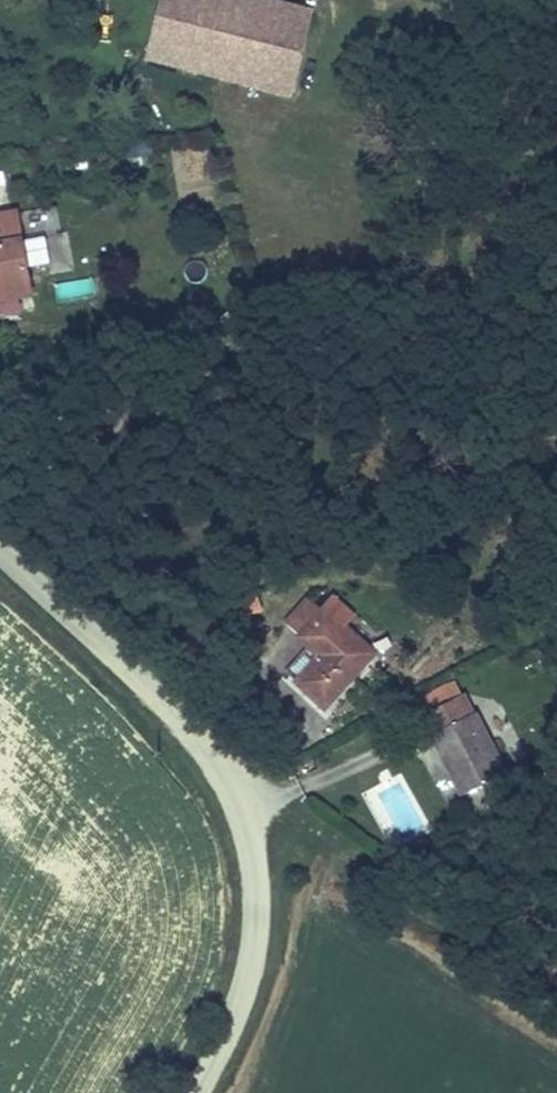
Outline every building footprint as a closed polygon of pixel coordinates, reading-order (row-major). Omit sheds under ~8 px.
[(245,10),(209,0),(169,0),(147,71),(167,76),(174,50),(232,59),(245,10)] [(287,67),(300,23),(245,10),(232,59),(287,67)] [(150,140),(126,142),(127,160),(151,158),(150,140)] [(0,234),(0,311),(20,308),(17,289),(33,287),(28,256),(45,253),(42,227),(24,230),(0,234)] [(379,657),(327,610),(304,636),(315,646),(295,670),(335,706),(379,657)] [(486,708),(436,730),(463,792),(491,781),(499,800),(543,781),(534,760),(512,769),(486,708)]
